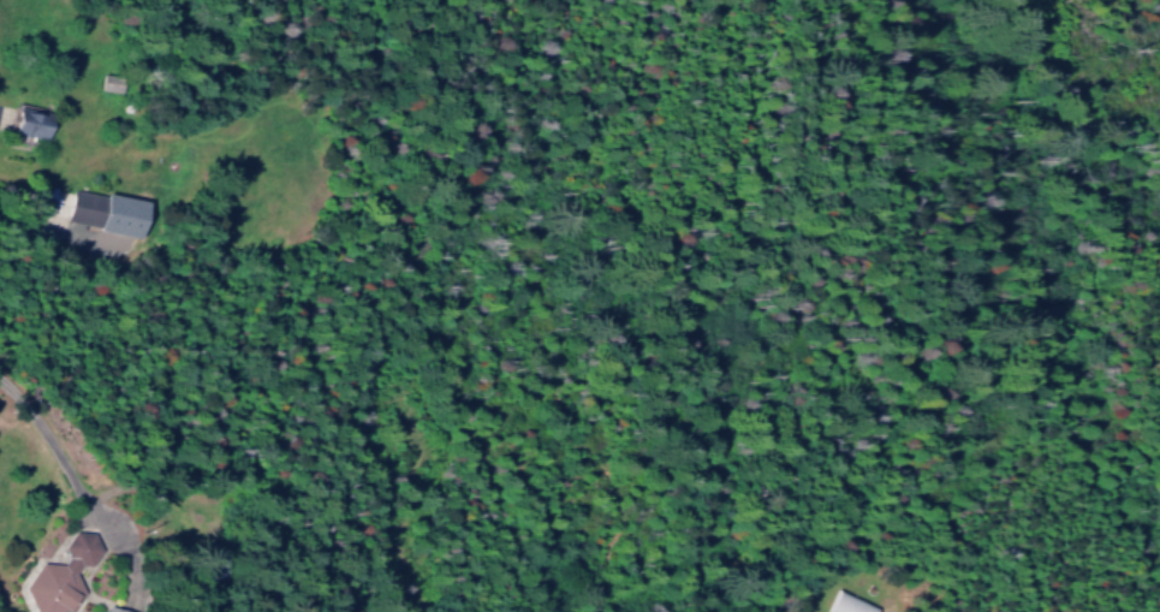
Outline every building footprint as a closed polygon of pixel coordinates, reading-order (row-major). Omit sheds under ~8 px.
[(99,91),(121,91),(122,75),(100,74),(99,91)] [(11,127),(17,105),(49,112),(43,136),(11,127)] [(71,186),(107,195),(100,222),(65,215),(71,186)] [(23,582),(40,557),(63,559),(67,551),(63,541),(73,527),(93,528),(100,545),(90,559),(79,559),(73,566),(83,587),(67,610),(35,608),(23,582)] [(139,611),(104,611),(108,600),(139,611)]
